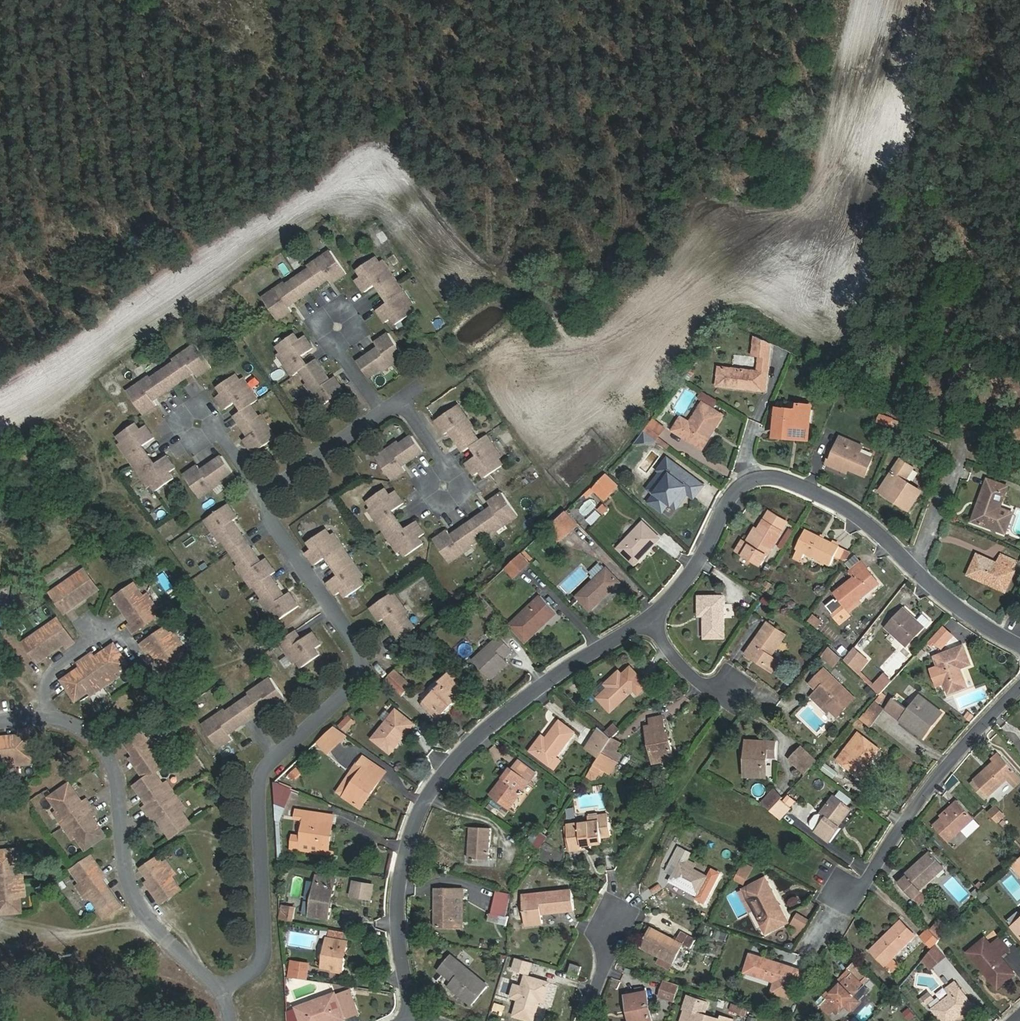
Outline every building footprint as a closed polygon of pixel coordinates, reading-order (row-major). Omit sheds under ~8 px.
[(319,263),(298,277),(309,292),(329,278),(332,283),(345,274),(329,252),(317,261),(319,263)] [(390,276),(377,257),(359,269),(363,275),(358,279),(367,292),(381,282),(386,291),(399,282),(393,274),(390,276)] [(385,261),(382,263),(390,276),(393,274),(385,261)] [(309,292),(298,277),(278,291),(276,289),(264,297),(279,320),(292,311),(288,306),(309,292)] [(381,282),(377,285),(383,293),(386,291),(381,282)] [(399,282),(386,291),(392,299),(378,309),(387,321),(392,318),(397,324),(415,312),(402,292),(405,290),(399,282)] [(413,303),(405,290),(402,292),(410,305),(413,303)] [(386,291),(383,293),(389,301),(392,299),(386,291)] [(299,331),(293,335),(297,341),(303,337),(299,331)] [(406,355),(390,333),(378,342),(381,346),(361,360),(371,376),(392,362),(393,364),(406,355)] [(293,335),(275,347),(280,354),(288,366),(285,369),(291,377),(307,366),(301,357),(312,350),(303,337),(297,341),(293,335)] [(756,336),(753,357),(760,358),(769,359),(771,344),(756,336)] [(184,356),(163,370),(174,385),(195,372),(198,377),(211,368),(195,345),(182,354),(184,356)] [(277,356),(285,369),(288,366),(280,354),(277,356)] [(314,361),(299,372),(307,384),(312,392),(310,394),(319,406),(341,391),(333,378),(328,382),(314,361)] [(384,367),(385,370),(393,364),(392,362),(384,367)] [(766,390),(767,372),(719,367),(718,385),(766,390)] [(174,385),(163,370),(143,384),(141,381),(129,390),(144,413),(157,404),(153,399),(174,385)] [(241,380),(237,374),(219,386),(223,392),(217,396),(226,409),(238,401),(244,410),(252,404),(259,400),(259,399),(253,391),(250,393),(241,380)] [(247,376),(241,380),(250,393),(253,391),(259,399),(262,397),(247,376)] [(702,448),(723,414),(703,400),(690,422),(681,416),(674,429),(702,448)] [(794,433),(794,437),(810,439),(813,404),(799,402),(798,409),(776,407),(775,431),(794,433)] [(244,410),(237,415),(250,436),(246,439),(254,452),(277,436),(268,423),(266,425),(260,417),(252,404),(244,410)] [(469,418),(460,406),(437,421),(446,434),(451,431),(465,451),(471,447),(475,444),(480,441),(472,428),(466,420),(469,418)] [(266,413),(260,417),(266,425),(268,423),(277,436),(280,434),(266,413)] [(897,428),(899,419),(879,413),(876,423),(897,428)] [(665,427),(653,418),(644,430),(656,439),(665,427)] [(135,423),(117,436),(122,442),(130,455),(127,457),(133,465),(149,454),(143,446),(154,438),(145,426),(139,430),(135,423)] [(644,430),(634,443),(657,440),(656,439),(644,430)] [(841,435),(832,458),(831,460),(850,468),(867,475),(873,458),(861,453),(865,444),(841,435)] [(406,470),(402,466),(423,452),(412,436),(400,445),(392,450),(390,448),(378,457),(393,479),(406,470)] [(493,444),(488,436),(480,441),(475,444),(481,453),(478,456),(477,455),(467,463),(476,475),(481,471),(486,478),(504,465),(499,458),(491,446),(490,446),(493,444)] [(122,442),(118,444),(127,457),(130,455),(122,442)] [(400,445),(398,442),(390,448),(392,450),(400,445)] [(475,444),(471,447),(478,456),(481,453),(475,444)] [(502,456),(493,444),(490,446),(491,446),(499,458),(502,456)] [(150,484),(155,490),(172,478),(168,472),(174,468),(165,455),(155,462),(149,454),(133,465),(138,474),(141,471),(150,484)] [(232,470),(221,455),(201,470),(197,465),(185,474),(201,496),(213,487),(212,485),(220,479),(232,470)] [(831,460),(832,458),(828,456),(825,464),(848,473),(850,468),(831,460)] [(703,484),(667,457),(658,469),(660,471),(655,479),(661,484),(655,493),(649,501),(662,511),(669,502),(674,506),(681,497),(683,498),(687,492),(693,497),(703,484)] [(904,501),(901,504),(909,510),(922,490),(906,479),(914,467),(902,459),(883,486),(904,501)] [(138,474),(147,486),(150,484),(141,471),(138,474)] [(599,480),(607,488),(614,480),(606,473),(599,480)] [(988,477),(979,501),(985,504),(977,522),(993,528),(1009,485),(988,477)] [(221,481),(220,479),(212,485),(213,487),(221,481)] [(655,479),(648,488),(655,493),(661,484),(655,479)] [(605,499),(619,484),(614,480),(607,488),(599,480),(592,487),(595,490),(605,499)] [(881,489),(901,504),(904,501),(883,486),(881,489)] [(585,493),(588,496),(595,490),(592,487),(585,493)] [(405,504),(396,491),(391,495),(386,488),(368,501),(381,520),(379,522),(384,530),(397,521),(391,513),(394,511),(405,504)] [(518,516),(502,494),(489,502),(493,507),(472,522),(483,537),(495,528),(503,523),(505,525),(518,516)] [(683,498),(681,497),(674,506),(676,507),(683,498)] [(588,499),(579,511),(587,517),(595,504),(588,499)] [(985,504),(979,501),(972,520),(977,522),(985,504)] [(238,517),(228,504),(205,519),(215,533),(217,532),(223,540),(232,552),(247,541),(233,521),(238,517)] [(381,520),(373,508),(370,510),(378,522),(381,520)] [(993,528),(1003,533),(1011,513),(1001,508),(993,528)] [(563,537),(579,522),(568,510),(551,525),(563,537)] [(397,521),(400,519),(394,511),(391,513),(397,521)] [(749,545),(745,542),(743,540),(737,550),(758,564),(785,522),(770,512),(758,531),(749,545)] [(397,521),(403,530),(406,528),(405,528),(400,519),(397,521)] [(419,537),(425,533),(416,520),(405,528),(406,528),(403,530),(397,521),(384,530),(390,538),(393,536),(401,549),(406,555),(424,543),(419,537)] [(483,537),(472,522),(452,536),(449,531),(436,539),(452,562),(464,553),(463,551),(483,537)] [(659,537),(643,522),(619,548),(635,564),(659,537)] [(505,525),(503,523),(495,528),(497,531),(505,525)] [(754,528),(745,542),(749,545),(758,531),(754,528)] [(308,551),(317,564),(328,557),(327,556),(330,554),(336,563),(349,554),(343,546),(340,548),(332,536),(327,529),(309,541),(313,548),(308,551)] [(805,533),(799,531),(789,556),(797,560),(801,551),(831,564),(839,544),(807,530),(805,533)] [(343,546),(335,534),(332,536),(340,548),(343,546)] [(401,549),(393,536),(390,538),(390,539),(398,551),(401,549)] [(275,571),(266,557),(261,561),(247,541),(232,552),(240,564),(246,572),(243,573),(253,587),(271,575),(275,571)] [(473,547),(471,545),(463,551),(464,553),(473,547)] [(336,563),(330,554),(327,556),(328,557),(333,565),(336,563)] [(354,563),(349,554),(336,563),(342,572),(339,574),(328,581),(337,594),(342,590),(347,596),(365,584),(360,577),(352,565),(354,563)] [(528,562),(520,554),(505,568),(513,576),(528,562)] [(850,568),(859,558),(854,554),(845,563),(850,568)] [(979,566),(975,576),(1006,591),(1015,570),(1012,569),(1015,561),(1002,555),(999,563),(978,554),(974,564),(979,566)] [(849,606),(860,598),(879,582),(861,560),(850,570),(855,577),(836,593),(846,604),(849,606)] [(342,572),(336,563),(333,565),(339,574),(342,572)] [(363,575),(355,563),(354,563),(352,565),(360,577),(363,575)] [(570,601),(573,604),(579,598),(591,610),(619,583),(605,567),(603,568),(601,566),(598,563),(589,571),(592,574),(590,576),(593,580),(570,601)] [(969,574),(975,576),(979,566),(974,564),(969,574)] [(84,598),(99,588),(87,570),(85,569),(71,579),(73,581),(54,595),(65,611),(72,606),(70,603),(82,595),(84,598)] [(299,605),(290,591),(285,595),(271,575),(255,585),(264,597),(270,605),(267,607),(277,621),(299,605)] [(73,581),(71,579),(52,592),(54,595),(73,581)] [(766,580),(760,590),(767,593),(772,584),(766,580)] [(135,583),(116,596),(125,610),(128,608),(136,619),(133,621),(129,624),(134,631),(157,615),(152,608),(144,597),(135,583)] [(403,605),(394,591),(371,607),(381,621),(386,617),(399,638),(415,627),(407,615),(401,607),(403,605)] [(156,605),(148,594),(144,597),(152,608),(156,605)] [(725,636),(723,594),(698,596),(700,616),(705,616),(706,637),(725,636)] [(84,598),(82,595),(70,603),(72,606),(84,598)] [(524,643),(546,622),(543,618),(553,609),(540,596),(508,625),(524,643)] [(846,604),(844,605),(849,611),(861,600),(860,598),(849,606),(846,604)] [(851,614),(849,611),(844,605),(834,614),(842,623),(851,614)] [(128,608),(125,610),(133,621),(136,619),(128,608)] [(902,608),(886,626),(907,647),(924,628),(917,622),(902,608)] [(543,618),(546,622),(556,613),(553,609),(543,618)] [(813,613),(807,621),(817,628),(823,620),(813,613)] [(930,623),(922,616),(917,622),(924,628),(930,623)] [(40,631),(25,641),(38,661),(53,650),(51,647),(63,639),(65,642),(67,646),(74,641),(58,618),(51,623),(53,625),(41,633),(40,631)] [(760,657),(758,661),(774,671),(781,661),(772,655),(786,634),(768,622),(749,650),(760,657)] [(40,631),(41,633),(53,625),(51,623),(40,631)] [(971,633),(959,625),(956,631),(967,638),(971,633)] [(170,635),(165,627),(142,643),(147,650),(151,648),(154,646),(162,657),(159,659),(168,673),(188,660),(178,646),(170,635)] [(942,627),(931,638),(940,646),(951,635),(942,627)] [(302,638),(296,630),(293,632),(299,641),(302,638)] [(321,644),(313,631),(299,641),(293,632),(280,641),(286,650),(289,648),(302,667),(320,654),(316,648),(321,644)] [(182,643),(174,632),(170,635),(178,646),(182,643)] [(503,656),(512,649),(500,635),(473,659),(490,677),(508,661),(503,656)] [(53,650),(65,642),(63,639),(51,647),(53,650)] [(92,653),(86,658),(102,681),(114,672),(128,663),(114,644),(107,649),(109,652),(97,660),(95,657),(92,653)] [(832,644),(824,653),(835,663),(844,654),(832,644)] [(867,655),(856,644),(846,656),(855,666),(867,655)] [(963,644),(934,655),(938,665),(944,682),(948,692),(967,685),(960,667),(970,663),(963,644)] [(154,646),(151,648),(159,659),(162,657),(154,646)] [(289,648),(286,650),(294,662),(297,660),(289,648)] [(107,649),(95,657),(97,660),(109,652),(107,649)] [(747,654),(758,661),(760,657),(749,650),(747,654)] [(855,666),(859,670),(871,659),(867,655),(855,666)] [(914,657),(905,669),(913,676),(923,664),(914,657)] [(86,658),(79,662),(84,669),(72,677),(70,674),(63,679),(76,699),(90,689),(102,681),(86,658)] [(938,665),(930,667),(936,684),(944,682),(938,665)] [(70,674),(72,677),(84,669),(82,666),(70,674)] [(647,684),(631,666),(622,674),(619,670),(606,683),(609,687),(598,697),(612,710),(635,689),(638,692),(647,684)] [(817,690),(814,692),(831,710),(836,717),(855,699),(825,668),(810,682),(817,690)] [(384,679),(403,697),(414,687),(396,669),(384,679)] [(449,698),(463,684),(450,669),(438,680),(441,683),(424,699),(431,708),(435,706),(441,713),(452,703),(449,698)] [(102,681),(105,685),(117,676),(114,672),(102,681)] [(891,681),(885,676),(875,687),(880,693),(891,681)] [(251,694),(239,703),(249,718),(270,704),(273,709),(286,700),(270,678),(257,686),(259,689),(251,694)] [(90,689),(92,693),(105,685),(102,681),(90,689)] [(449,698),(452,703),(468,689),(463,684),(449,698)] [(831,710),(814,692),(810,696),(826,714),(831,710)] [(924,739),(934,726),(929,722),(939,709),(920,694),(908,709),(894,699),(886,710),(924,739)] [(435,718),(441,713),(435,706),(431,708),(424,699),(419,703),(435,718)] [(883,707),(873,699),(856,718),(866,725),(883,707)] [(216,714),(204,723),(219,746),(232,737),(229,732),(249,718),(239,703),(226,711),(218,717),(216,714)] [(390,754),(399,743),(396,740),(411,721),(396,708),(371,740),(390,754)] [(929,722),(934,726),(944,713),(939,709),(929,722)] [(348,713),(338,725),(346,733),(357,721),(348,713)] [(668,741),(667,732),(664,715),(649,718),(650,726),(647,727),(655,765),(676,760),(673,741),(668,741)] [(550,764),(575,732),(561,720),(546,739),(542,735),(532,749),(550,764)] [(396,740),(399,743),(414,724),(411,721),(396,740)] [(613,735),(620,728),(614,722),(606,729),(613,735)] [(348,734),(335,725),(318,740),(329,751),(348,734)] [(606,729),(601,725),(589,745),(601,753),(603,751),(612,737),(613,735),(606,729)] [(0,738),(0,760),(0,762),(17,761),(31,759),(28,731),(20,731),(21,736),(21,740),(7,742),(7,738),(0,738)] [(136,764),(145,778),(154,771),(155,772),(165,764),(143,732),(126,743),(135,756),(139,762),(136,764)] [(880,748),(864,735),(854,749),(848,745),(838,758),(867,780),(874,770),(868,765),(880,748)] [(622,742),(612,737),(603,751),(618,760),(620,754),(617,752),(622,742)] [(750,756),(748,777),(768,778),(769,756),(777,756),(778,741),(746,739),(745,756),(750,756)] [(813,759),(800,746),(789,759),(803,771),(813,759)] [(599,772),(603,775),(606,770),(611,773),(619,761),(618,760),(603,751),(601,753),(592,767),(599,772)] [(1002,754),(969,784),(985,802),(1009,780),(1016,787),(1019,784),(1019,775),(1002,754)] [(135,756),(131,758),(136,764),(139,762),(135,756)] [(342,795),(356,805),(366,789),(370,792),(383,772),(362,757),(357,765),(362,768),(342,795)] [(519,757),(511,767),(529,781),(537,771),(519,757)] [(529,781),(511,767),(490,794),(508,808),(529,781)] [(588,774),(593,778),(596,777),(599,772),(592,767),(588,774)] [(149,813),(172,797),(164,785),(155,772),(154,771),(145,778),(135,785),(140,792),(143,790),(151,802),(148,804),(144,807),(149,813)] [(644,780),(641,787),(646,790),(650,784),(644,780)] [(285,807),(292,789),(274,781),(275,803),(285,807)] [(176,794),(168,782),(164,785),(172,797),(176,794)] [(75,792),(70,784),(51,798),(60,811),(68,823),(92,807),(87,801),(83,804),(80,806),(72,794),(75,792)] [(366,789),(356,805),(359,807),(370,792),(366,789)] [(143,790),(140,792),(148,804),(151,802),(143,790)] [(80,806),(83,804),(75,792),(72,794),(80,806)] [(181,809),(184,807),(176,794),(172,797),(181,809)] [(850,807),(834,795),(817,820),(821,822),(815,831),(830,842),(841,827),(837,824),(850,807)] [(172,797),(149,813),(153,820),(157,817),(161,815),(169,827),(166,829),(171,836),(190,823),(181,809),(172,797)] [(771,810),(782,819),(791,808),(781,799),(771,810)] [(948,842),(974,819),(957,799),(950,806),(953,808),(933,826),(948,842)] [(281,815),(285,807),(275,803),(276,813),(281,815)] [(996,804),(987,811),(996,823),(1006,815),(996,804)] [(97,814),(92,807),(68,823),(76,836),(86,849),(105,836),(100,829),(97,831),(89,819),(92,817),(97,814)] [(566,818),(575,818),(575,807),(566,808),(566,818)] [(295,837),(294,845),(301,847),(302,843),(329,847),(331,837),(326,836),(329,822),(324,821),(325,813),(297,808),(295,817),(305,818),(302,837),(295,837)] [(60,811),(56,814),(65,826),(68,823),(60,811)] [(301,847),(294,845),(294,848),(332,854),(338,815),(325,813),(324,821),(329,822),(326,836),(331,837),(329,847),(302,843),(301,847)] [(161,815),(157,817),(166,829),(169,827),(161,815)] [(92,817),(89,819),(97,831),(100,829),(92,817)] [(592,825),(568,827),(570,853),(582,851),(581,848),(592,846),(604,845),(604,839),(611,838),(609,817),(601,817),(602,824),(592,825)] [(68,823),(65,826),(73,838),(76,836),(68,823)] [(490,859),(491,828),(470,827),(468,858),(490,859)] [(682,862),(687,851),(679,846),(667,870),(675,874),(672,880),(699,894),(709,876),(682,862)] [(0,850),(0,882),(19,880),(17,865),(16,849),(0,850)] [(922,889),(946,868),(930,850),(906,871),(908,874),(899,883),(920,905),(929,897),(922,889)] [(102,871),(92,857),(73,871),(82,884),(91,897),(95,902),(111,891),(103,879),(99,873),(102,871)] [(161,862),(158,857),(142,868),(150,880),(154,886),(151,888),(161,902),(180,888),(171,875),(161,862)] [(175,872),(166,859),(161,862),(171,875),(175,872)] [(750,867),(742,863),(734,878),(742,882),(750,867)] [(1019,876),(1019,872),(1013,863),(1009,867),(1018,877),(1019,876)] [(329,894),(333,895),(336,879),(317,876),(315,883),(313,901),(310,916),(330,919),(331,909),(327,908),(329,894)] [(765,922),(761,924),(766,933),(788,922),(766,876),(743,888),(753,909),(758,907),(765,922)] [(0,882),(0,890),(1,904),(0,904),(0,913),(22,911),(20,894),(19,880),(0,882)] [(315,883),(308,882),(305,899),(313,901),(315,883)] [(372,886),(353,883),(351,896),(370,899),(372,886)] [(91,897),(82,884),(78,887),(87,900),(91,897)] [(462,896),(462,886),(435,886),(434,927),(456,928),(456,897),(462,896)] [(506,917),(511,893),(495,889),(490,913),(506,917)] [(575,910),(573,890),(523,896),(526,925),(544,923),(543,914),(575,910)] [(116,898),(111,891),(95,902),(100,910),(116,898)] [(797,895),(787,900),(791,907),(801,902),(797,895)] [(122,906),(116,898),(100,910),(106,918),(122,906)] [(290,917),(292,905),(284,904),(282,916),(290,917)] [(753,909),(761,924),(765,922),(758,907),(753,909)] [(1013,926),(1019,920),(1019,914),(1018,912),(1008,921),(1013,926)] [(801,931),(804,922),(794,917),(790,925),(801,931)] [(939,920),(935,925),(945,935),(949,931),(939,920)] [(885,965),(915,935),(902,921),(872,950),(885,965)] [(945,935),(935,925),(929,930),(930,931),(940,941),(945,935)] [(345,930),(328,927),(322,964),(341,968),(344,956),(339,955),(341,948),(345,949),(347,939),(344,939),(345,930)] [(650,927),(644,941),(648,943),(655,929),(650,927)] [(648,943),(644,941),(641,947),(672,963),(680,945),(691,950),(696,940),(681,932),(676,941),(655,929),(648,943)] [(712,939),(726,941),(727,932),(714,930),(712,939)] [(940,941),(930,931),(921,940),(932,951),(937,945),(940,941)] [(1003,977),(1007,981),(1015,973),(1000,956),(1007,950),(998,939),(990,945),(985,938),(969,951),(996,983),(1003,977)] [(929,954),(938,964),(947,957),(937,945),(932,951),(929,954)] [(791,967),(750,953),(744,971),(776,983),(785,985),(781,994),(792,998),(802,971),(791,967)] [(458,974),(451,981),(449,985),(472,1005),(488,985),(449,954),(438,969),(444,976),(451,969),(458,974)] [(504,966),(520,971),(524,959),(508,954),(504,966)] [(931,970),(938,964),(929,954),(923,961),(931,970)] [(287,978),(300,979),(302,961),(289,960),(287,978)] [(571,963),(569,973),(579,976),(582,966),(571,963)] [(518,978),(520,971),(504,966),(502,974),(518,978)] [(836,1020),(838,1020),(848,1010),(850,1012),(859,1002),(853,997),(865,985),(862,982),(867,977),(855,966),(849,971),(851,973),(826,999),(820,1006),(836,1020)] [(444,976),(451,981),(458,974),(451,969),(444,976)] [(849,971),(848,970),(823,996),(826,999),(851,973),(849,971)] [(549,983),(526,976),(514,1015),(532,1020),(538,999),(544,1001),(549,983)] [(999,987),(1007,981),(1003,977),(996,983),(999,987)] [(660,998),(674,1003),(680,986),(666,981),(660,998)] [(970,1001),(953,982),(945,989),(949,994),(931,1011),(940,1020),(953,1020),(960,1016),(957,1012),(970,1001)] [(637,994),(648,991),(647,983),(635,986),(637,994)] [(633,995),(636,1009),(629,1011),(632,1020),(655,1020),(648,991),(637,994),(633,995)] [(335,993),(296,1006),(301,1020),(340,1020),(344,1020),(358,1014),(352,995),(337,1000),(335,993)] [(626,996),(629,1011),(636,1009),(633,995),(626,996)] [(689,1020),(733,1020),(734,1019),(724,1016),(722,1020),(703,1014),(707,1002),(689,996),(685,1008),(693,1010),(689,1020)] [(973,1004),(970,1001),(957,1012),(960,1016),(973,1004)] [(850,1020),(851,1020),(866,1020),(872,1014),(863,1006),(850,1020)] [(693,1010),(685,1008),(681,1020),(689,1020),(693,1010)] [(284,1012),(284,1020),(298,1020),(294,1009),(284,1012)]
